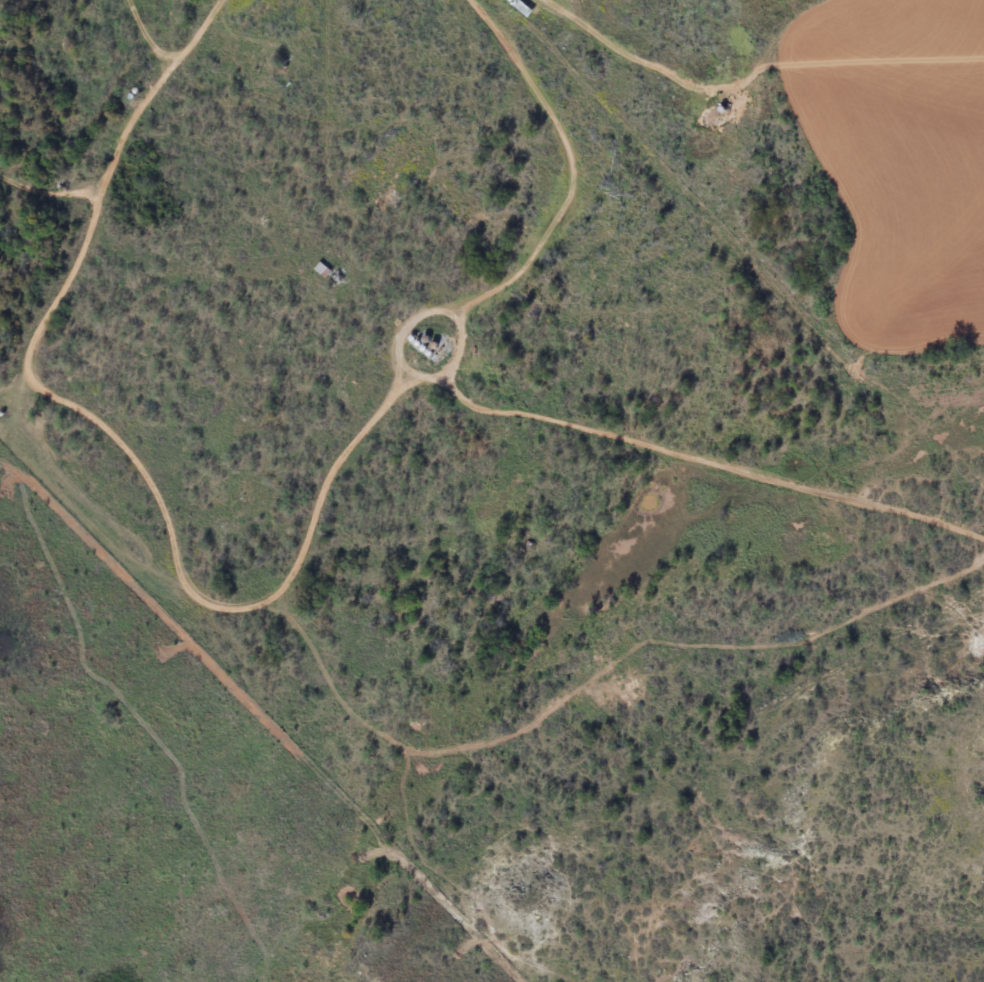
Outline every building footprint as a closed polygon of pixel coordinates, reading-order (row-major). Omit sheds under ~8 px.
[(519,0),(515,0),(511,6),(528,18),(533,10),(519,0)]
